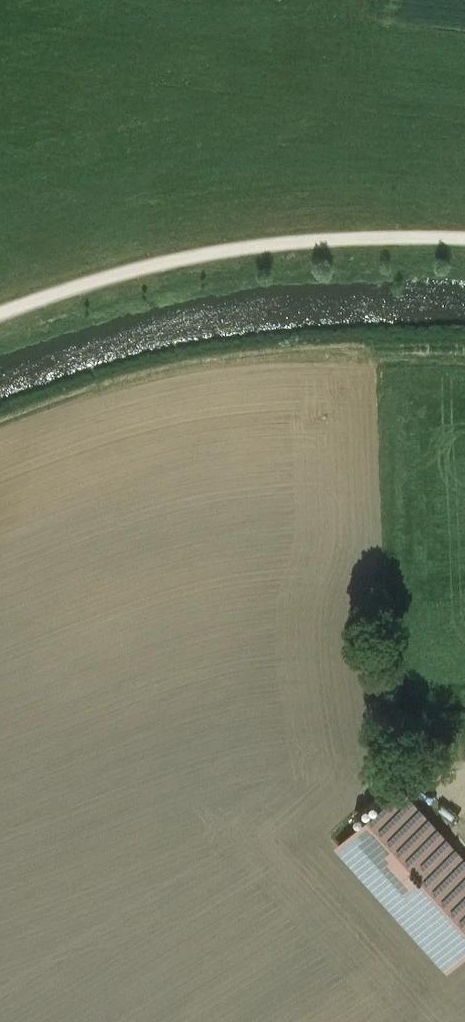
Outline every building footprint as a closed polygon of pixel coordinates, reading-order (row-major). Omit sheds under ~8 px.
[(340,845),(448,967),(464,952),(464,860),(403,790),(340,845)]
